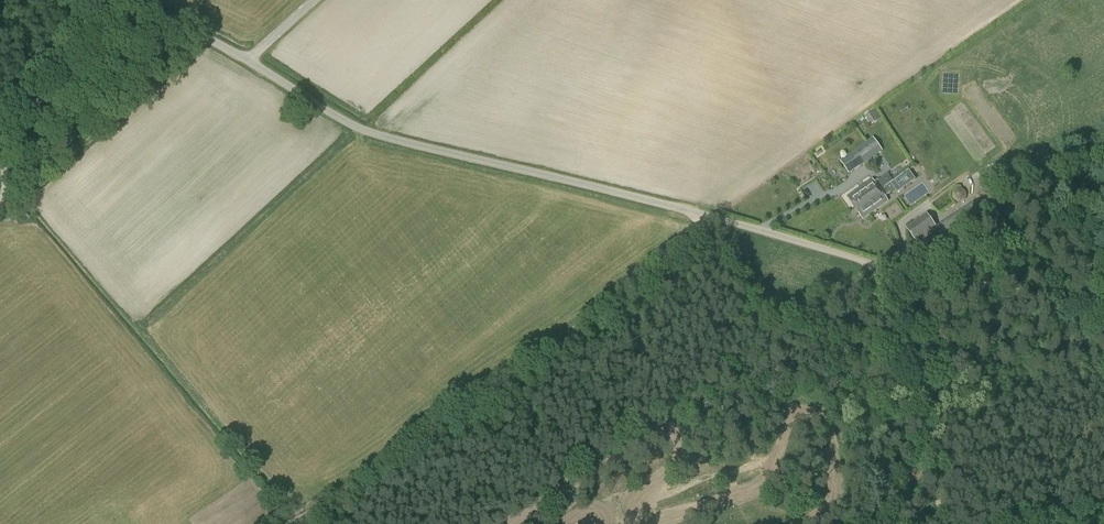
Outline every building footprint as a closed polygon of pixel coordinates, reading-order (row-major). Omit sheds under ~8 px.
[(869,123),(879,116),(874,109),(865,116),(869,123)] [(861,166),(883,151),(873,137),(840,160),(848,172),(859,164),(861,166)] [(854,206),(879,188),(872,179),(847,196),(854,206)] [(879,188),(854,206),(861,216),(886,198),(879,188)] [(959,202),(960,202),(962,202),(963,201),(964,201),(965,200),(965,199),(966,198),(966,197),(966,196),(966,195),(966,193),(966,192),(965,191),(964,190),(963,190),(962,189),(961,189),(960,188),(959,188),(958,188),(957,189),(956,189),(955,190),(954,191),(953,192),(953,193),(953,194),(952,195),(953,196),(953,198),(953,199),(954,200),(955,201),(956,201),(957,202),(958,202),(959,202)] [(917,243),(937,229),(927,214),(907,228),(917,243)] [(234,523),(253,523),(259,521),(255,513),(234,523)]
